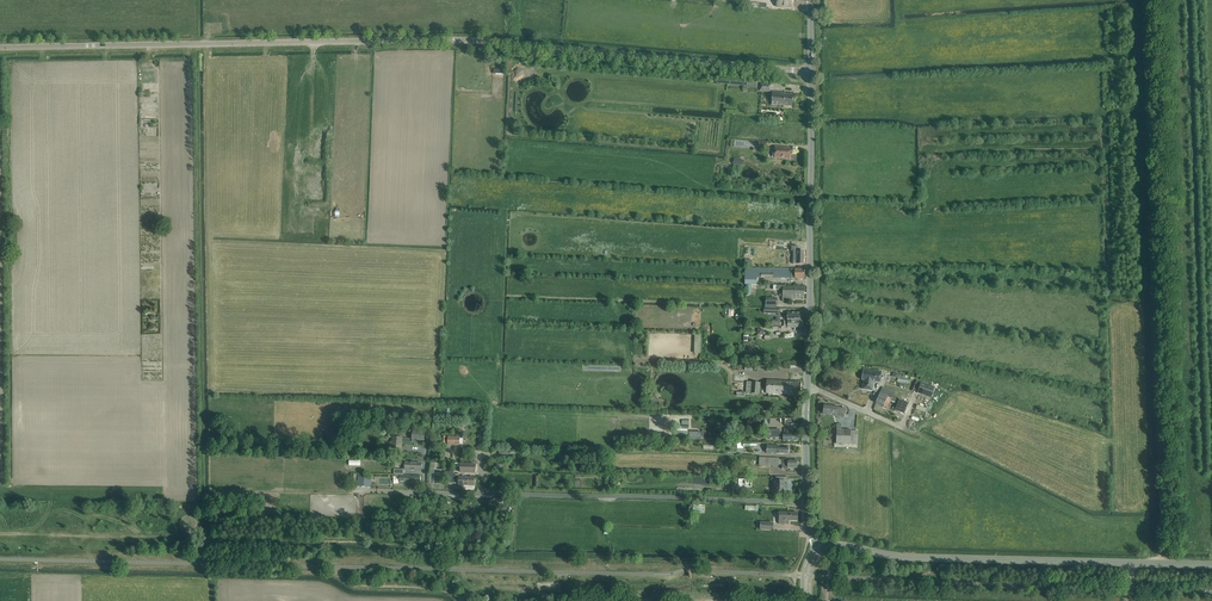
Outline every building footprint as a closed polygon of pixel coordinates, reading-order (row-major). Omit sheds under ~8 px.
[(773,92),(772,98),(771,105),(792,107),(793,95),(785,94),(785,93),(773,92)] [(790,148),(785,148),(775,147),(774,158),(790,159),(790,148)] [(798,246),(792,246),(792,251),(793,251),(793,264),(804,264),(804,251),(798,251),(798,246)] [(751,249),(747,249),(747,255),(746,255),(745,264),(750,265),(750,255),(751,255),(751,256),(757,256),(757,250),(751,250),(751,249)] [(805,269),(799,269),(786,269),(786,277),(791,277),(791,279),(799,279),(805,279),(805,269)] [(799,287),(784,287),(784,286),(778,286),(778,290),(783,290),(783,301),(792,301),(792,297),(804,297),(805,287),(799,287)] [(795,320),(804,321),(804,314),(799,314),(799,313),(787,312),(787,318),(795,318),(795,320)] [(873,372),(869,371),(863,370),(862,376),(864,377),(862,389),(872,390),(874,381),(880,382),(882,372),(873,371),(873,372)] [(768,380),(767,393),(788,394),(788,395),(794,395),(800,395),(801,382),(790,382),(768,380)] [(747,382),(747,393),(760,394),(761,383),(747,382)] [(921,384),(918,393),(931,398),(932,398),(935,392),(936,389),(935,389),(921,384)] [(885,387),(883,392),(892,396),(894,391),(885,387)] [(887,408),(890,402),(891,399),(879,394),(876,403),(887,408)] [(895,410),(904,414),(908,402),(899,399),(895,410)] [(844,417),(844,414),(845,408),(838,407),(825,405),(823,414),(844,417)] [(837,424),(836,444),(842,444),(850,444),(857,444),(857,431),(851,430),(842,430),(843,424),(837,424)] [(425,433),(419,432),(415,432),(415,430),(410,429),(409,433),(413,433),(412,439),(402,438),(393,437),(391,451),(401,452),(402,442),(412,443),(412,441),(415,441),(414,443),(416,444),(417,440),(424,440),(425,433)] [(780,429),(767,430),(768,435),(769,435),(769,438),(780,438),(783,438),(783,434),(784,434),(784,433),(780,433),(780,429)] [(784,434),(783,434),(783,438),(783,440),(788,440),(788,441),(792,441),(798,441),(798,433),(792,433),(792,430),(787,430),(787,434),(784,434)] [(463,438),(463,433),(456,433),(456,437),(448,437),(448,445),(460,445),(460,438),(463,438)] [(767,445),(767,453),(783,454),(789,454),(789,448),(779,447),(779,446),(773,445),(767,445)] [(782,465),(782,469),(788,469),(788,468),(797,468),(797,461),(788,460),(782,460),(779,460),(779,458),(765,457),(764,466),(779,466),(779,464),(782,465)] [(405,470),(415,470),(421,471),(422,463),(405,463),(405,470)] [(475,472),(476,465),(461,464),(460,472),(465,473),(465,471),(475,472)] [(400,476),(399,478),(399,484),(416,484),(416,482),(421,482),(421,476),(415,476),(410,476),(410,475),(405,475),(405,476),(400,476)] [(440,476),(440,480),(447,480),(447,481),(447,483),(455,483),(459,483),(459,485),(474,486),(474,477),(459,477),(454,476),(444,476),(443,476),(440,476)] [(784,478),(789,478),(775,477),(775,478),(776,478),(776,481),(775,481),(773,481),(773,488),(775,488),(775,492),(784,492),(784,494),(787,495),(787,486),(787,487),(785,487),(785,481),(784,481),(784,478)] [(798,513),(780,512),(779,524),(788,524),(789,520),(798,521),(798,513)]
